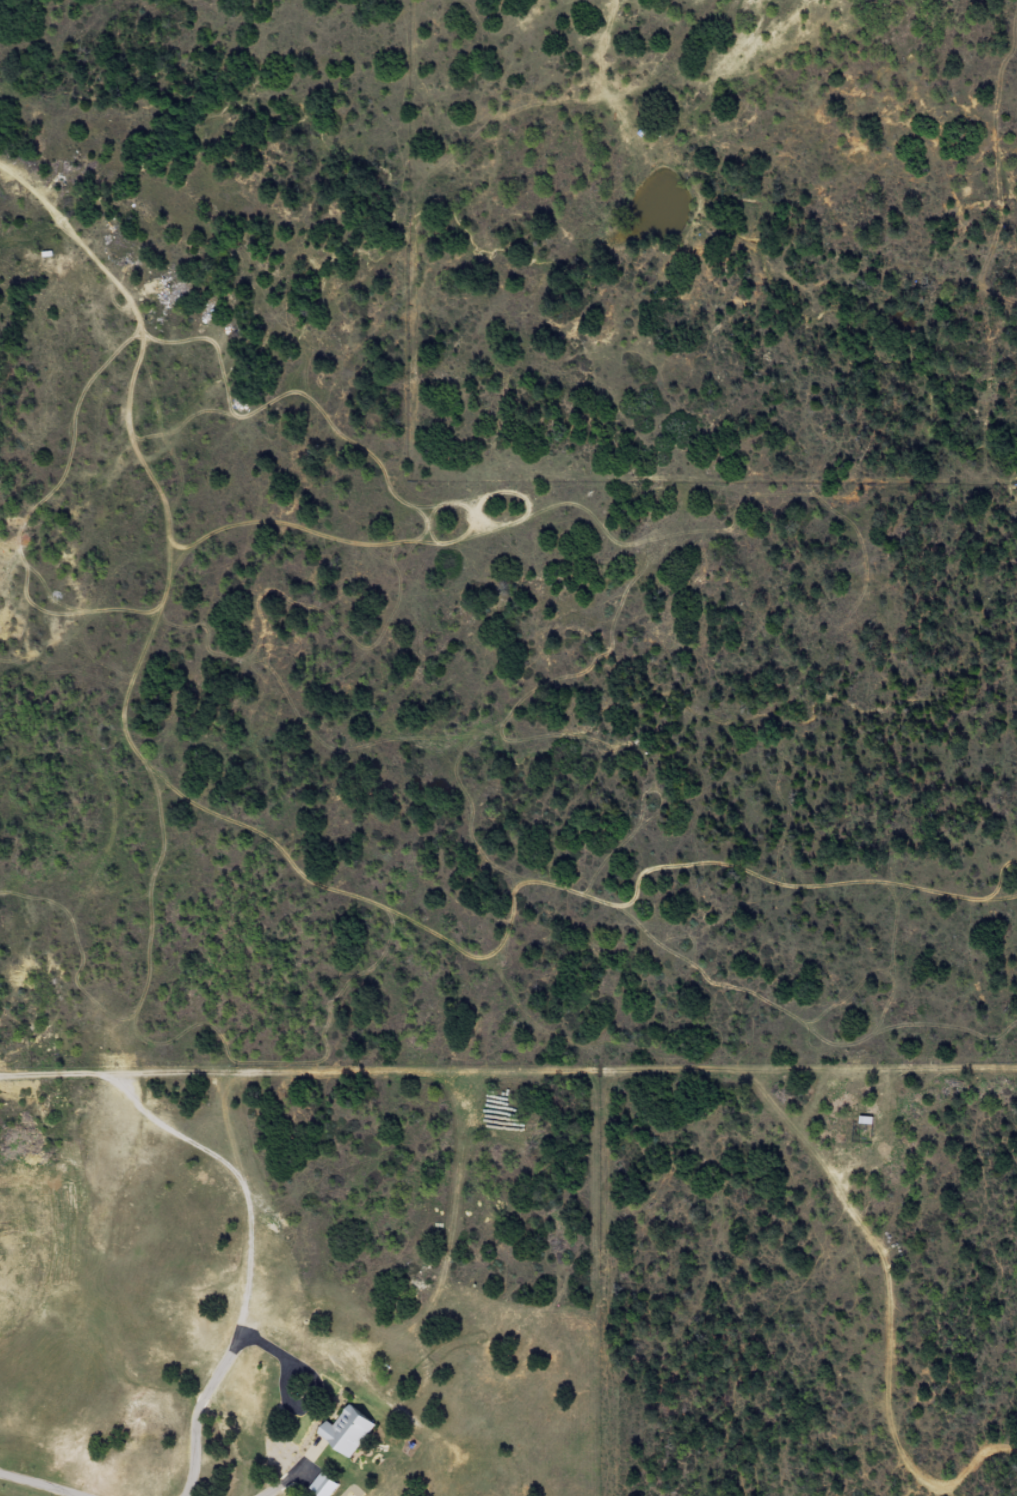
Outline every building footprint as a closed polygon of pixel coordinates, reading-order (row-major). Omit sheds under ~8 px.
[(857,1123),(866,1125),(867,1119),(858,1117),(857,1123)] [(353,1402),(338,1426),(329,1420),(319,1434),(356,1458),(381,1420),(353,1402)]
